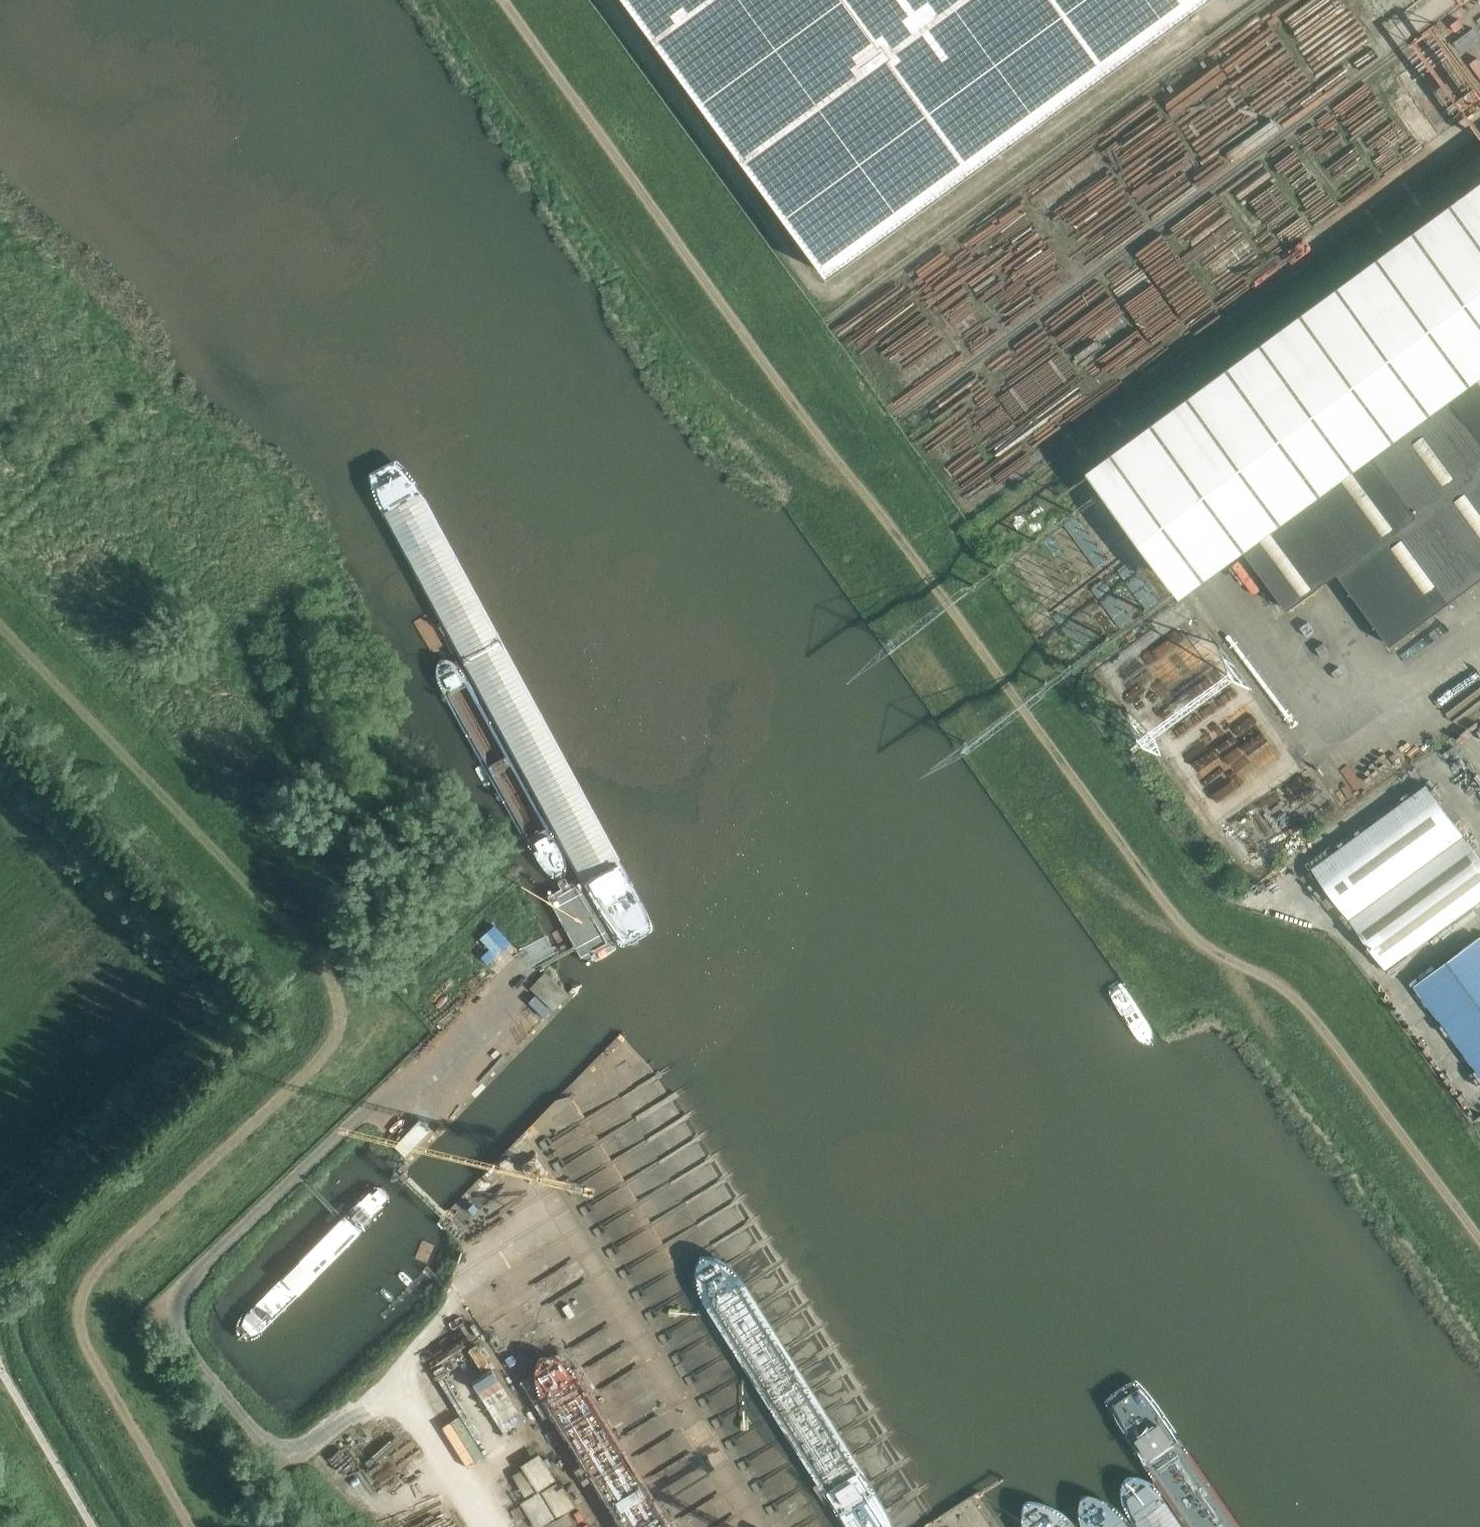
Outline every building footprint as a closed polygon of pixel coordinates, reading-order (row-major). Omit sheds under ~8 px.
[(830,276),(1208,0),(629,0),(830,276)] [(1089,468),(1181,594),(1244,548),(1287,608),(1337,571),(1391,644),(1479,578),(1479,181),(1089,468)] [(1386,968),(1479,899),(1479,855),(1427,783),(1312,867),(1386,968)] [(1418,984),(1479,1069),(1479,938),(1418,984)] [(593,1019),(573,999),(488,1090),(508,1107),(593,1019)]
